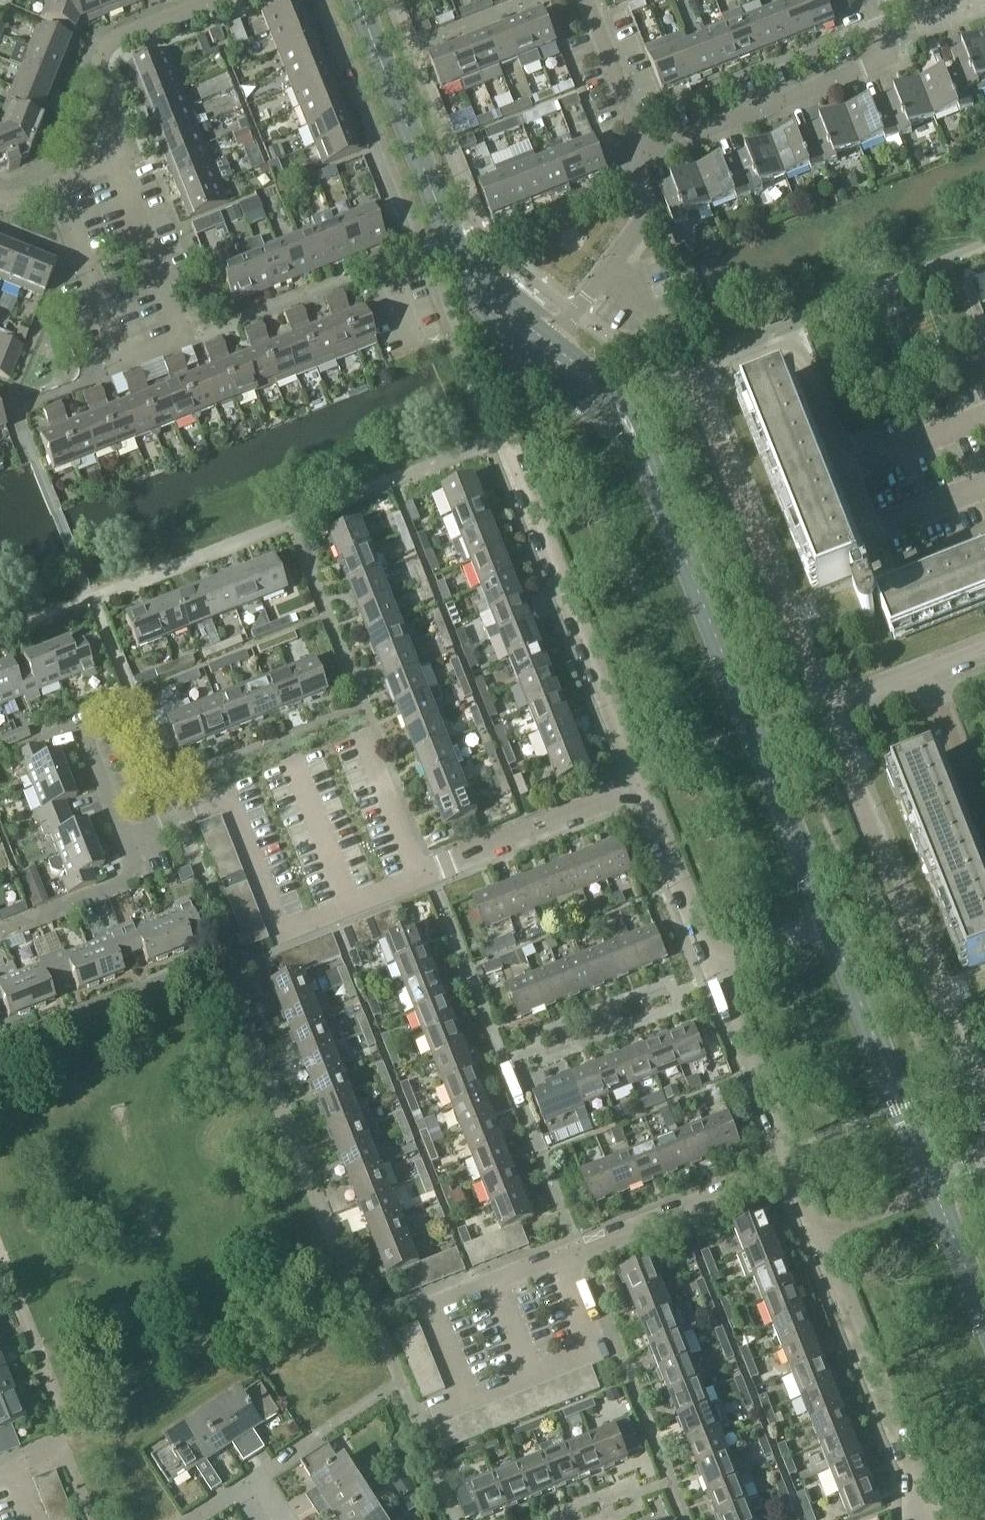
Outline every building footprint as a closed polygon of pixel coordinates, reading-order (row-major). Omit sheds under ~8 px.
[(41,17),(79,33),(82,25),(72,0),(48,0),(41,17)] [(82,25),(102,17),(96,0),(72,0),(82,25)] [(102,17),(122,9),(119,0),(96,0),(102,17)] [(122,9),(142,1),(142,0),(119,0),(122,9)] [(262,11),(270,31),(308,16),(302,0),(291,0),(262,11)] [(475,5),(478,12),(493,6),(491,0),(487,0),(475,5)] [(632,13),(648,7),(645,0),(629,6),(632,13)] [(784,6),(797,39),(816,31),(804,0),(799,0),(784,6)] [(816,31),(836,23),(827,0),(804,0),(816,31)] [(463,18),(478,12),(475,5),(460,11),(463,18)] [(784,6),(765,14),(778,46),(797,39),(784,6)] [(742,10),(723,17),(727,28),(727,29),(740,61),(759,54),(746,21),(746,20),(742,10)] [(545,12),(525,20),(538,52),(558,44),(545,12)] [(437,20),(440,27),(456,21),(453,14),(437,20)] [(746,21),(759,54),(778,46),(765,14),(746,21)] [(308,16),(270,31),(278,50),(316,35),(308,16)] [(525,20),(506,27),(519,60),(518,60),(523,69),(542,62),(538,52),(525,20)] [(429,23),(414,29),(417,36),(432,30),(429,23)] [(38,26),(29,46),(67,61),(75,41),(38,26)] [(506,27),(487,35),(500,67),(518,60),(519,60),(506,27)] [(225,40),(220,29),(209,33),(213,44),(225,40)] [(254,29),(245,33),(248,40),(257,36),(254,29)] [(727,29),(708,36),(721,69),(740,61),(727,29)] [(685,32),(666,40),(683,84),(702,76),(689,44),(690,43),(689,42),(685,32)] [(316,35),(278,50),(285,69),(323,54),(316,35)] [(487,35),(468,42),(485,85),(505,77),(500,67),(487,35)] [(952,54),(959,70),(967,91),(968,90),(970,97),(984,91),(984,35),(963,44),(964,49),(952,54)] [(690,43),(689,44),(702,76),(721,69),(708,36),(690,43)] [(666,40),(646,48),(650,58),(650,59),(663,92),(683,84),(666,40)] [(468,42),(449,50),(462,82),(462,83),(466,92),(485,85),(468,42)] [(29,46),(21,66),(59,81),(67,61),(29,46)] [(167,49),(129,64),(136,83),(174,68),(167,49)] [(449,50),(429,57),(442,90),(462,82),(449,50)] [(323,54),(285,69),(293,88),(331,73),(323,54)] [(21,66),(13,86),(51,101),(59,81),(21,66)] [(174,68),(136,83),(144,103),(182,88),(174,68)] [(945,70),(920,80),(935,118),(959,108),(961,113),(975,107),(970,97),(968,90),(967,91),(959,70),(947,75),(945,70)] [(331,73),(293,88),(300,107),(339,93),(331,73)] [(897,95),(885,99),(899,137),(913,132),(911,127),(935,118),(920,80),(895,90),(897,95)] [(560,96),(576,89),(573,82),(557,88),(560,96)] [(13,86),(5,106),(43,122),(51,101),(13,86)] [(182,88),(144,103),(151,122),(189,107),(182,88)] [(541,103),(556,97),(553,90),(538,96),(541,103)] [(339,93),(300,107),(308,127),(346,112),(339,93)] [(566,110),(581,104),(578,95),(563,101),(566,110)] [(530,99),(515,105),(518,112),(533,106),(530,99)] [(871,100),(846,110),(860,147),(885,137),(886,142),(899,137),(885,99),(873,104),(871,100)] [(554,104),(539,110),(543,119),(558,113),(554,104)] [(503,118),(518,112),(515,105),(500,111),(503,118)] [(9,158),(14,169),(20,166),(19,163),(28,159),(30,154),(43,122),(5,106),(0,119),(0,135),(7,153),(9,158)] [(189,107),(151,122),(159,141),(197,126),(189,107)] [(527,125),(543,119),(539,110),(524,116),(527,125)] [(822,124),(810,129),(825,166),(838,161),(836,156),(860,147),(846,110),(821,120),(822,124)] [(346,112),(308,127),(316,146),(354,131),(346,112)] [(480,127),(495,121),(492,114),(477,120),(480,127)] [(516,119),(501,125),(505,134),(520,128),(516,119)] [(457,137),(472,131),(469,123),(453,129),(457,137)] [(489,140),(505,134),(501,125),(486,131),(489,140)] [(197,126),(159,141),(167,160),(205,145),(197,126)] [(237,133),(241,145),(252,141),(247,129),(237,133)] [(796,129),(771,139),(786,176),(810,167),(812,171),(825,166),(810,129),(798,134),(796,129)] [(354,131),(316,146),(323,165),(361,150),(354,131)] [(14,169),(9,158),(7,153),(0,135),(0,171),(7,168),(8,171),(14,169)] [(474,136),(459,142),(462,151),(477,145),(474,136)] [(595,139),(576,147),(588,180),(608,172),(595,139)] [(748,154),(736,158),(750,196),(764,190),(762,186),(786,176),(771,139),(746,149),(748,154)] [(268,149),(273,161),(285,156),(280,144),(268,149)] [(205,145),(167,160),(174,179),(212,164),(205,145)] [(257,146),(245,151),(251,166),(263,161),(258,146),(257,146)] [(576,147),(557,154),(569,187),(588,180),(576,147)] [(535,153),(515,161),(532,202),(550,194),(538,162),(535,153)] [(557,154),(538,162),(550,194),(556,192),(558,198),(572,193),(569,187),(557,154)] [(722,158),(697,168),(711,206),(736,196),(738,201),(750,196),(736,158),(724,163),(722,158)] [(276,180),(288,175),(283,161),(270,166),(276,180)] [(515,161),(496,168),(499,177),(500,177),(513,209),(532,202),(515,161)] [(212,164),(174,179),(182,199),(220,184),(212,164)] [(268,164),(259,168),(262,176),(271,172),(268,164)] [(338,175),(334,167),(323,171),(326,180),(338,175)] [(674,183),(661,188),(676,225),(689,220),(688,215),(698,211),(703,222),(714,218),(710,206),(711,206),(697,168),(672,178),(674,183)] [(499,177),(480,185),(493,217),(513,209),(500,177),(499,177)] [(285,180),(276,183),(280,193),(289,189),(285,180)] [(220,184),(182,199),(189,218),(227,203),(220,184)] [(239,205),(239,206),(244,216),(262,209),(258,197),(239,205)] [(372,204),(353,211),(368,249),(387,242),(372,204)] [(238,206),(226,211),(230,220),(241,216),(238,206)] [(353,211),(334,219),(349,257),(368,249),(353,211)] [(223,224),(219,214),(219,213),(207,218),(211,229),(223,224)] [(334,219),(314,227),(329,265),(349,257),(334,219)] [(314,227),(295,234),(310,272),(329,265),(314,227)] [(295,234),(276,242),(291,280),(310,272),(295,234)] [(2,281),(17,243),(0,236),(0,280),(2,281)] [(260,238),(253,240),(272,287),(291,280),(276,242),(264,247),(260,238)] [(253,240),(235,247),(239,257),(254,295),(272,287),(253,240)] [(17,243),(2,281),(23,289),(38,251),(17,243)] [(38,251),(23,289),(43,297),(58,259),(38,251)] [(239,257),(218,265),(233,303),(254,295),(239,257)] [(963,286),(971,308),(980,305),(971,283),(963,286)] [(338,310),(348,306),(342,293),(333,296),(338,310)] [(330,313),(338,310),(333,296),(325,299),(330,313)] [(980,331),(984,329),(984,318),(980,305),(971,308),(980,331)] [(362,306),(341,314),(356,352),(377,344),(362,306)] [(298,325),(308,322),(303,308),(293,312),(298,325)] [(290,329),(298,325),(293,312),(284,315),(290,329)] [(341,314),(321,322),(336,360),(356,352),(341,314)] [(321,322),(301,330),(316,368),(336,360),(321,322)] [(25,340),(31,327),(22,324),(17,336),(25,340)] [(258,341),(267,338),(262,324),(253,328),(258,341)] [(250,344),(258,341),(253,328),(245,331),(250,344)] [(301,330),(281,338),(296,376),(316,368),(301,330)] [(0,339),(0,350),(19,357),(23,346),(1,337),(0,339)] [(281,338),(261,346),(276,384),(296,376),(281,338)] [(218,356),(228,353),(223,340),(213,344),(218,356)] [(209,360),(218,356),(213,344),(204,347),(209,360)] [(261,346),(240,354),(255,392),(276,384),(261,346)] [(19,357),(0,350),(0,362),(14,368),(19,357)] [(240,354),(220,361),(235,400),(255,392),(240,354)] [(177,373),(187,369),(181,356),(172,360),(177,373)] [(211,365),(200,369),(215,408),(235,400),(220,361),(218,356),(209,360),(211,365)] [(169,376),(177,373),(172,360),(164,363),(169,376)] [(14,368),(0,362),(0,375),(10,379),(14,368)] [(200,369),(180,377),(195,416),(215,408),(200,369)] [(137,389),(146,385),(141,372),(132,375),(137,389)] [(128,392),(137,389),(132,375),(124,379),(128,392)] [(180,377),(160,385),(175,424),(195,416),(180,377)] [(747,399),(771,458),(822,587),(822,588),(860,574),(861,573),(855,557),(816,457),(785,383),(747,399)] [(160,385),(139,393),(154,432),(175,424),(160,385)] [(97,405),(106,401),(101,387),(91,391),(97,405)] [(89,408),(97,405),(91,391),(83,394),(89,408)] [(139,393),(119,401),(134,439),(154,432),(139,393)] [(119,401),(99,409),(114,447),(134,439),(119,401)] [(57,420),(66,416),(61,404),(52,407),(57,420)] [(49,423),(57,420),(52,407),(43,410),(49,423)] [(99,409),(79,417),(94,455),(114,447),(99,409)] [(79,417),(58,425),(74,463),(94,455),(79,417)] [(58,425),(38,433),(53,471),(74,463),(58,425)] [(475,477),(444,489),(453,514),(485,501),(475,477)] [(406,503),(413,522),(421,520),(413,500),(406,503)] [(485,501),(453,514),(463,538),(494,525),(485,501)] [(408,531),(401,512),(393,515),(401,534),(404,533),(408,531)] [(361,522),(329,534),(340,560),(371,547),(361,522)] [(462,539),(452,543),(458,558),(461,557),(465,566),(471,564),(473,563),(472,562),(504,550),(494,525),(463,538),(463,539),(462,539)] [(415,549),(408,531),(404,533),(401,534),(408,552),(415,549)] [(418,535),(425,552),(432,549),(426,532),(418,535)] [(439,539),(430,542),(434,550),(442,546),(439,539)] [(371,547),(340,560),(350,585),(390,569),(389,567),(388,567),(384,557),(380,555),(376,557),(375,557),(371,547)] [(432,549),(425,552),(433,572),(440,569),(432,549)] [(504,550),(472,562),(473,563),(482,587),(514,574),(504,550)] [(863,581),(854,585),(866,615),(867,615),(868,616),(869,617),(870,617),(871,617),(872,617),(873,616),(874,615),(875,615),(875,613),(876,612),(876,611),(870,598),(876,595),(903,585),(900,578),(900,577),(899,577),(894,565),(889,567),(883,552),(868,558),(866,553),(855,557),(861,573),(860,574),(863,581)] [(903,585),(876,595),(893,636),(984,600),(984,552),(903,585)] [(274,558),(248,568),(261,600),(286,590),(274,558)] [(427,579),(420,561),(412,563),(420,582),(427,579)] [(248,568),(225,577),(237,609),(261,600),(248,568)] [(390,569),(350,585),(359,608),(390,596),(391,596),(386,583),(394,580),(390,569)] [(488,601),(477,606),(481,616),(492,612),(523,599),(514,574),(482,587),(488,601)] [(225,577),(200,587),(213,619),(237,609),(225,577)] [(435,598),(427,579),(420,582),(427,601),(435,598)] [(437,583),(445,603),(452,600),(445,580),(437,583)] [(200,587),(175,596),(188,628),(213,619),(200,587)] [(175,596),(152,605),(164,637),(188,628),(175,596)] [(390,596),(359,608),(369,633),(399,622),(401,621),(391,596),(390,596)] [(497,626),(486,630),(491,641),(502,636),(533,624),(523,599),(492,612),(497,626)] [(459,617),(454,604),(446,606),(452,620),(459,617)] [(152,605),(126,615),(139,647),(164,637),(152,605)] [(439,630),(446,627),(439,609),(432,612),(439,630)] [(296,615),(289,617),(292,624),(299,622),(296,615)] [(289,617),(270,625),(273,632),(292,624),(289,617)] [(399,622),(369,633),(373,644),(371,645),(375,656),(378,655),(378,657),(410,645),(406,634),(401,621),(399,622)] [(533,624),(502,636),(511,659),(542,647),(533,624)] [(273,632),(270,625),(252,632),(254,639),(273,632)] [(454,646),(446,627),(439,630),(446,649),(454,646)] [(456,632),(464,651),(471,648),(464,629),(456,632)] [(296,632),(276,640),(279,647),(299,639),(296,632)] [(50,647),(45,648),(59,683),(82,674),(84,679),(98,674),(91,659),(105,653),(97,633),(83,639),(84,641),(73,646),(70,638),(60,642),(60,641),(49,645),(50,647)] [(222,643),(225,651),(244,643),(241,636),(222,643)] [(261,654),(279,647),(276,640),(258,646),(261,654)] [(225,651),(222,643),(203,651),(206,658),(225,651)] [(410,645),(378,657),(388,681),(417,669),(420,669),(410,645)] [(17,673),(17,674),(26,696),(25,696),(27,702),(41,697),(39,691),(59,683),(45,648),(44,649),(43,647),(33,651),(34,653),(24,657),(29,669),(17,673)] [(542,647),(511,659),(520,683),(552,671),(542,647)] [(471,648),(464,651),(471,668),(478,665),(471,648)] [(247,651),(228,658),(231,666),(250,658),(247,651)] [(192,655),(174,662),(177,670),(195,662),(192,655)] [(213,673),(231,666),(228,658),(210,666),(213,673)] [(466,677),(458,658),(451,661),(458,680),(466,677)] [(313,661),(288,671),(300,703),(326,693),(313,661)] [(3,705),(25,696),(26,696),(17,674),(17,673),(13,662),(2,666),(1,663),(0,664),(0,699),(3,705)] [(177,670),(174,662),(155,670),(158,677),(177,670)] [(417,669),(388,681),(392,693),(390,694),(394,705),(397,704),(397,705),(428,693),(429,692),(420,669),(417,669)] [(198,670),(180,677),(182,685),(201,677),(198,670)] [(288,671),(265,680),(277,712),(300,703),(288,671)] [(552,671),(520,683),(530,708),(562,696),(552,671)] [(473,695),(466,677),(458,680),(466,698),(473,695)] [(475,680),(482,698),(490,695),(483,677),(475,680)] [(265,680),(240,690),(253,722),(277,712),(265,680)] [(428,693),(397,705),(407,729),(437,716),(438,716),(433,704),(444,700),(439,688),(429,692),(428,693)] [(240,690),(216,699),(228,732),(253,722),(240,690)] [(490,695),(482,698),(490,717),(498,714),(490,695)] [(562,696),(530,708),(540,733),(571,720),(562,696)] [(216,699),(192,709),(204,741),(228,732),(216,699)] [(470,709),(478,729),(485,726),(478,707),(470,709)] [(169,725),(154,731),(163,753),(177,747),(179,751),(204,741),(192,709),(191,709),(167,719),(169,725)] [(437,716),(407,729),(416,753),(448,741),(438,716),(437,716)] [(571,720),(540,733),(549,757),(581,745),(571,720)] [(492,743),(485,726),(478,729),(485,746),(492,743)] [(502,748),(510,744),(502,726),(495,729),(502,748)] [(28,728),(14,734),(17,741),(31,735),(28,728)] [(3,746),(17,741),(14,734),(0,739),(0,740),(3,746)] [(448,741),(416,753),(426,777),(457,765),(464,762),(458,747),(452,750),(448,741)] [(43,744),(14,755),(19,768),(25,766),(33,787),(68,774),(68,771),(69,771),(66,761),(64,762),(59,752),(48,756),(43,744)] [(517,763),(510,744),(502,748),(509,766),(517,763)] [(581,745),(549,757),(559,781),(590,769),(581,745)] [(489,757),(497,776),(504,773),(497,754),(489,757)] [(970,969),(984,963),(984,888),(936,762),(895,778),(970,969)] [(457,765),(426,777),(431,789),(428,790),(433,802),(435,801),(467,789),(457,765)] [(491,770),(487,768),(483,770),(481,774),(483,778),(487,780),(491,778),(493,774),(491,770)] [(511,792),(504,773),(497,776),(504,795),(511,792)] [(68,774),(33,787),(42,809),(36,812),(41,824),(70,813),(65,802),(77,797),(73,787),(75,786),(71,776),(70,777),(68,774)] [(522,775),(514,778),(521,796),(529,793),(522,775)] [(467,789),(435,801),(445,827),(452,824),(472,816),(477,814),(467,789)] [(70,813),(41,824),(46,837),(52,835),(61,856),(61,857),(96,844),(95,841),(96,841),(92,830),(90,830),(87,821),(74,825),(70,813)] [(201,824),(205,834),(227,826),(222,815),(201,824)] [(479,831),(473,816),(453,824),(457,833),(466,829),(468,835),(479,831)] [(205,834),(209,845),(231,837),(227,826),(205,834)] [(235,848),(231,837),(209,845),(213,857),(235,848)] [(620,839),(595,849),(608,880),(633,870),(620,839)] [(60,857),(48,861),(51,870),(58,873),(65,870),(66,870),(69,879),(63,881),(68,894),(97,883),(92,871),(104,867),(100,857),(102,856),(98,846),(97,846),(96,844),(61,857),(61,856),(60,857)] [(213,857),(218,868),(240,860),(235,848),(213,857)] [(595,849),(571,858),(584,890),(608,880),(595,849)] [(571,858),(547,868),(559,900),(584,890),(571,858)] [(223,880),(228,878),(244,871),(240,860),(218,868),(223,880)] [(34,868),(20,874),(33,907),(47,901),(34,868)] [(191,868),(178,873),(181,882),(194,877),(191,868)] [(547,868),(523,878),(535,909),(559,900),(547,868)] [(228,878),(232,888),(248,882),(244,871),(228,878)] [(523,878),(498,887),(511,919),(535,909),(523,878)] [(253,893),(248,882),(232,888),(227,890),(231,901),(253,893)] [(498,887),(474,897),(487,929),(511,919),(498,887)] [(617,905),(626,902),(622,892),(613,895),(617,905)] [(257,904),(253,893),(231,901),(235,912),(257,904)] [(178,911),(157,919),(171,954),(173,953),(174,955),(185,951),(184,949),(193,945),(188,933),(200,929),(189,900),(176,905),(178,911)] [(22,904),(12,907),(15,914),(25,910),(28,909),(25,902),(22,904)] [(599,912),(596,903),(589,906),(592,915),(599,912)] [(262,916),(257,904),(235,912),(240,924),(262,916)] [(629,908),(620,912),(624,919),(632,916),(629,908)] [(397,909),(386,913),(394,936),(406,931),(397,909)] [(386,913),(374,918),(383,940),(394,936),(386,913)] [(561,926),(568,923),(565,915),(557,918),(561,926)] [(266,927),(262,916),(240,924),(244,935),(266,927)] [(374,918),(363,922),(372,945),(379,942),(383,940),(374,918)] [(132,922),(120,927),(132,955),(143,951),(148,963),(158,959),(159,961),(169,957),(168,955),(171,954),(157,919),(135,928),(132,922)] [(363,922),(352,927),(361,950),(361,949),(372,945),(363,922)] [(655,926),(630,936),(643,968),(667,958),(655,926)] [(109,938),(88,947),(102,981),(104,980),(105,982),(116,978),(115,976),(125,972),(120,960),(132,955),(120,927),(107,932),(109,938)] [(270,938),(266,927),(244,935),(249,947),(270,938)] [(352,927),(340,931),(350,954),(357,951),(361,950),(352,927)] [(383,940),(379,942),(389,967),(397,964),(428,952),(418,927),(406,931),(394,936),(383,940)] [(333,934),(322,939),(331,961),(342,956),(333,934)] [(507,949),(516,945),(512,936),(503,940),(507,949)] [(554,936),(547,939),(552,951),(559,948),(554,936)] [(630,936),(606,945),(618,978),(643,968),(630,936)] [(322,939),(310,943),(319,965),(331,961),(322,939)] [(310,943),(299,947),(308,970),(319,965),(310,943)] [(606,945),(581,955),(594,987),(618,978),(606,945)] [(533,946),(523,950),(526,959),(537,954),(533,946)] [(64,949),(51,954),(62,983),(74,978),(79,990),(89,986),(89,988),(100,984),(99,982),(102,981),(88,947),(66,955),(64,949)] [(299,947),(288,952),(297,974),(298,973),(305,971),(308,970),(299,947)] [(523,950),(515,954),(520,967),(529,964),(526,959),(523,950)] [(357,951),(350,954),(355,969),(363,966),(357,951)] [(288,952),(277,956),(277,958),(285,978),(286,978),(297,974),(288,952)] [(428,952),(397,964),(406,988),(438,976),(428,952)] [(41,965),(20,973),(33,1008),(35,1007),(36,1010),(47,1005),(46,1003),(55,999),(51,987),(62,983),(51,954),(39,959),(41,965)] [(581,955),(557,965),(570,997),(594,987),(581,955)] [(484,966),(488,975),(504,969),(502,965),(500,959),(484,966)] [(557,965),(533,974),(546,1006),(570,997),(557,965)] [(339,968),(344,983),(351,980),(346,966),(339,968)] [(526,977),(508,984),(521,1016),(546,1006),(533,974),(531,969),(524,972),(526,977)] [(285,978),(273,983),(283,1008),(315,996),(305,971),(298,973),(297,974),(286,978),(285,978)] [(5,1005),(10,1017),(20,1014),(21,1016),(31,1012),(30,1009),(33,1008),(20,973),(0,981),(0,1007),(5,1005)] [(438,976),(406,988),(416,1012),(447,1000),(438,976)] [(357,995),(351,980),(344,983),(350,998),(357,995)] [(363,988),(369,1003),(376,1000),(371,985),(363,988)] [(315,996),(283,1008),(293,1033),(325,1021),(315,996)] [(369,1003),(375,1018),(383,1015),(376,1000),(369,1003)] [(447,1000),(416,1012),(425,1036),(457,1024),(447,1000)] [(357,1017),(363,1032),(371,1029),(365,1014),(357,1017)] [(325,1021),(293,1033),(302,1056),(334,1044),(325,1021)] [(457,1024),(425,1036),(434,1060),(466,1048),(457,1024)] [(694,1025),(669,1035),(681,1066),(706,1056),(694,1025)] [(377,1044),(371,1029),(363,1032),(369,1047),(377,1044)] [(383,1037),(388,1051),(395,1048),(390,1034),(383,1037)] [(669,1035),(644,1045),(657,1076),(681,1066),(669,1035)] [(334,1044),(302,1056),(312,1081),(344,1069),(334,1044)] [(644,1045),(620,1054),(633,1086),(657,1076),(644,1045)] [(395,1048),(388,1051),(394,1067),(401,1064),(395,1048)] [(466,1048),(434,1060),(444,1085),(476,1072),(467,1050),(466,1048)] [(620,1054),(596,1064),(609,1095),(633,1086),(620,1054)] [(377,1065),(383,1080),(390,1077),(384,1062),(377,1065)] [(596,1064),(572,1074),(585,1105),(609,1095),(596,1064)] [(344,1069),(312,1081),(321,1105),(353,1092),(344,1069)] [(476,1072),(444,1085),(453,1109),(485,1096),(476,1072)] [(548,1086),(533,1092),(546,1124),(576,1112),(585,1109),(586,1108),(584,1105),(585,1105),(572,1074),(547,1083),(548,1086)] [(698,1075),(687,1080),(691,1090),(702,1086),(698,1075)] [(396,1092),(390,1077),(383,1080),(389,1095),(396,1092)] [(401,1086),(407,1099),(414,1096),(409,1083),(401,1086)] [(680,1095),(677,1085),(665,1090),(669,1100),(680,1095)] [(353,1092),(321,1105),(331,1129),(363,1117),(353,1092)] [(707,1108),(701,1094),(694,1097),(699,1111),(707,1108)] [(407,1099),(413,1115),(420,1113),(414,1096),(407,1099)] [(485,1096),(453,1109),(463,1133),(494,1120),(485,1096)] [(650,1097),(639,1101),(642,1110),(654,1106),(650,1097)] [(679,1104),(669,1108),(673,1118),(683,1114),(679,1104)] [(630,1115),(626,1105),(614,1109),(618,1119),(630,1115)] [(669,1108),(661,1112),(665,1122),(673,1119),(673,1118),(669,1108)] [(585,1109),(576,1112),(584,1133),(593,1130),(593,1129),(585,1109)] [(396,1114),(402,1129),(410,1126),(404,1111),(396,1114)] [(728,1112),(704,1122),(716,1154),(741,1144),(728,1112)] [(596,1113),(589,1115),(593,1127),(600,1124),(596,1113)] [(363,1117),(331,1129),(341,1154),(373,1141),(363,1117)] [(494,1120),(463,1133),(473,1157),(504,1145),(494,1120)] [(704,1122),(679,1132),(692,1163),(716,1154),(704,1122)] [(416,1140),(410,1126),(402,1129),(408,1143),(416,1140)] [(621,1127),(611,1131),(614,1140),(624,1136),(621,1127)] [(420,1134),(426,1147),(433,1145),(428,1131),(420,1134)] [(679,1132),(655,1141),(668,1173),(692,1163),(679,1132)] [(373,1141),(341,1154),(350,1177),(382,1165),(373,1141)] [(655,1141),(631,1151),(644,1183),(668,1173),(655,1141)] [(426,1147),(432,1164),(439,1161),(433,1145),(426,1147)] [(504,1145),(473,1157),(482,1181),(513,1169),(504,1145)] [(631,1151),(607,1161),(620,1193),(644,1183),(631,1151)] [(415,1162),(421,1177),(429,1174),(423,1159),(415,1162)] [(607,1161),(582,1171),(594,1203),(620,1193),(607,1161)] [(382,1165),(350,1177),(360,1202),(392,1190),(382,1165)] [(513,1169),(482,1181),(492,1205),(523,1193),(513,1169)] [(435,1188),(429,1174),(421,1177),(427,1192),(435,1188)] [(439,1183),(445,1196),(452,1193),(447,1180),(439,1183)] [(392,1190),(360,1202),(369,1226),(401,1214),(394,1196),(392,1191),(392,1190)] [(445,1196),(451,1212),(458,1209),(452,1193),(445,1196)] [(523,1193),(492,1205),(501,1230),(502,1231),(509,1228),(520,1223),(533,1218),(523,1193)] [(434,1210),(440,1225),(448,1222),(442,1207),(434,1210)] [(401,1214),(369,1226),(379,1250),(411,1238),(401,1214)] [(767,1215),(735,1227),(745,1253),(777,1240),(767,1215)] [(446,1240),(454,1237),(448,1222),(440,1225),(446,1240)] [(520,1223),(509,1228),(518,1249),(529,1245),(520,1223)] [(501,1230),(498,1232),(506,1254),(518,1249),(509,1228),(502,1231),(501,1230)] [(459,1232),(464,1245),(471,1242),(466,1229),(459,1232)] [(498,1232),(487,1236),(495,1258),(506,1254),(498,1232)] [(487,1236),(476,1240),(484,1262),(495,1258),(487,1236)] [(745,1253),(737,1256),(747,1280),(754,1277),(786,1264),(782,1255),(788,1252),(782,1237),(777,1240),(745,1253)] [(411,1238),(379,1250),(389,1274),(401,1270),(412,1265),(420,1262),(411,1238)] [(473,1267),(484,1262),(476,1240),(471,1242),(464,1245),(473,1267)] [(688,1262),(696,1259),(690,1245),(683,1248),(688,1262)] [(458,1248),(446,1252),(455,1274),(466,1270),(458,1248)] [(702,1253),(708,1267),(715,1265),(709,1250),(702,1253)] [(443,1279),(455,1274),(446,1252),(435,1256),(443,1279)] [(432,1283),(443,1279),(435,1256),(424,1261),(432,1283)] [(654,1260),(622,1272),(632,1297),(664,1285),(654,1260)] [(424,1261),(420,1262),(412,1265),(421,1287),(432,1283),(424,1261)] [(786,1264),(754,1277),(764,1301),(796,1288),(786,1264)] [(421,1287),(412,1265),(401,1270),(409,1292),(421,1287)] [(708,1267),(713,1282),(720,1279),(715,1265),(708,1267)] [(696,1282),(702,1298),(710,1295),(704,1279),(696,1282)] [(664,1285),(632,1297),(641,1322),(673,1309),(664,1285)] [(796,1288),(764,1301),(774,1325),(805,1313),(796,1288)] [(715,1309),(710,1295),(702,1298),(708,1312),(715,1309)] [(721,1301),(727,1316),(734,1313),(728,1298),(721,1301)] [(673,1309),(641,1322),(651,1346),(683,1333),(696,1328),(687,1304),(673,1309)] [(740,1327),(734,1313),(727,1316),(732,1330),(740,1327)] [(805,1313),(774,1325),(783,1349),(815,1337),(805,1313)] [(397,1331),(401,1342),(423,1334),(418,1323),(397,1331)] [(715,1331),(721,1346),(729,1343),(723,1328),(715,1331)] [(683,1333),(651,1346),(660,1370),(692,1358),(683,1333)] [(401,1342),(405,1353),(427,1345),(423,1334),(401,1342)] [(815,1337),(783,1349),(793,1374),(824,1361),(815,1337)] [(727,1360),(734,1357),(729,1343),(721,1346),(727,1360)] [(405,1353),(410,1365),(432,1356),(427,1345),(405,1353)] [(740,1349),(746,1364),(753,1361),(747,1346),(740,1349)] [(410,1365),(414,1376),(436,1367),(432,1356),(410,1365)] [(692,1358),(660,1370),(670,1395),(702,1382),(692,1358)] [(746,1364),(752,1379),(759,1376),(753,1361),(746,1364)] [(824,1361),(793,1374),(802,1398),(834,1385),(824,1361)] [(592,1366),(581,1371),(590,1393),(601,1388),(592,1366)] [(414,1376),(419,1387),(440,1378),(436,1367),(414,1376)] [(0,1373),(0,1401),(14,1395),(5,1371),(0,1373)] [(570,1375),(579,1397),(590,1393),(581,1371),(570,1375)] [(570,1375),(559,1379),(568,1402),(579,1397),(570,1375)] [(734,1379),(740,1394),(748,1391),(742,1376),(734,1379)] [(440,1378),(419,1387),(423,1398),(445,1389),(440,1378)] [(548,1384),(556,1406),(568,1402),(559,1379),(548,1384)] [(702,1382),(670,1395),(679,1419),(711,1406),(702,1382)] [(548,1384),(536,1388),(545,1411),(556,1406),(548,1384)] [(834,1385),(802,1398),(812,1422),(844,1409),(834,1385)] [(242,1393),(223,1405),(252,1449),(256,1455),(265,1449),(266,1448),(251,1426),(258,1421),(261,1426),(280,1413),(263,1386),(245,1397),(242,1393)] [(525,1393),(534,1415),(545,1411),(536,1388),(525,1393)] [(608,1400),(620,1396),(617,1388),(606,1393),(608,1400)] [(754,1406),(748,1391),(740,1394),(746,1409),(754,1406)] [(525,1393),(514,1397),(523,1420),(534,1415),(525,1393)] [(759,1397),(765,1413),(772,1410),(766,1394),(759,1397)] [(0,1401),(0,1429),(11,1425),(24,1420),(14,1395),(0,1401)] [(503,1402),(512,1424),(523,1420),(514,1397),(503,1402)] [(594,1400),(579,1406),(582,1414),(597,1408),(594,1400)] [(503,1402),(492,1406),(501,1428),(512,1424),(503,1402)] [(711,1406),(679,1419),(689,1443),(721,1430),(730,1427),(721,1402),(711,1406)] [(223,1405),(187,1429),(200,1449),(207,1460),(226,1448),(223,1444),(230,1440),(236,1449),(245,1462),(256,1455),(252,1449),(223,1405)] [(481,1410),(490,1433),(501,1428),(492,1406),(481,1410)] [(567,1420),(582,1414),(579,1406),(564,1412),(567,1420)] [(844,1409),(812,1422),(821,1446),(853,1434),(844,1409)] [(481,1410),(470,1415),(479,1437),(490,1433),(481,1410)] [(765,1413),(771,1427),(778,1424),(772,1410),(765,1413)] [(458,1419),(467,1442),(479,1437),(470,1415),(458,1419)] [(616,1428),(592,1437),(596,1449),(604,1468),(629,1459),(628,1455),(642,1449),(630,1417),(614,1423),(616,1428)] [(458,1419),(447,1424),(456,1446),(467,1442),(458,1419)] [(545,1420),(531,1425),(534,1433),(548,1427),(545,1420)] [(445,1451),(449,1449),(456,1446),(447,1424),(436,1428),(445,1451)] [(760,1443),(767,1440),(761,1424),(754,1427),(760,1443)] [(11,1425),(0,1429),(8,1449),(8,1451),(20,1446),(20,1445),(11,1425)] [(519,1439),(534,1433),(531,1425),(516,1431),(519,1439)] [(8,1451),(8,1449),(0,1429),(0,1454),(4,1452),(8,1451)] [(165,1449),(153,1457),(170,1484),(190,1471),(187,1467),(194,1463),(212,1491),(223,1484),(207,1460),(200,1449),(187,1429),(168,1441),(170,1445),(165,1449)] [(721,1430),(689,1443),(691,1449),(698,1467),(730,1454),(721,1430)] [(853,1434),(821,1446),(823,1449),(831,1470),(863,1458),(859,1449),(853,1434)] [(592,1437),(567,1447),(568,1449),(580,1478),(604,1469),(604,1468),(596,1449),(592,1437)] [(497,1439),(483,1445),(486,1452),(500,1446),(497,1439)] [(773,1454),(771,1449),(767,1440),(760,1443),(765,1457),(773,1454)] [(387,1445),(388,1451),(393,1453),(397,1450),(397,1444),(392,1442),(387,1445)] [(778,1446),(784,1461),(791,1458),(785,1443),(778,1446)] [(322,1449),(302,1462),(314,1482),(318,1479),(322,1485),(307,1496),(314,1507),(357,1479),(344,1460),(340,1462),(332,1449),(329,1444),(326,1446),(322,1449)] [(486,1452),(483,1445),(468,1451),(471,1458),(486,1452)] [(561,1449),(543,1456),(556,1488),(580,1478),(568,1449),(567,1447),(561,1449)] [(730,1454),(698,1467),(708,1491),(740,1479),(730,1454)] [(543,1456),(519,1466),(532,1497),(556,1488),(543,1456)] [(791,1458),(784,1461),(791,1476),(797,1473),(791,1458)] [(863,1458),(831,1470),(841,1495),(872,1482),(863,1458)] [(519,1466),(495,1475),(507,1507),(532,1497),(519,1466)] [(417,1489),(405,1470),(390,1480),(402,1499),(417,1489)] [(33,1480),(38,1491),(60,1482),(55,1471),(33,1480)] [(773,1476),(779,1491),(786,1488),(781,1473),(773,1476)] [(476,1478),(454,1486),(467,1519),(481,1514),(482,1517),(507,1507),(495,1475),(478,1481),(476,1478)] [(314,1507),(321,1517),(337,1507),(341,1513),(336,1516),(339,1519),(373,1519),(380,1515),(357,1479),(314,1507)] [(740,1479),(708,1491),(718,1515),(750,1503),(740,1479)] [(64,1494),(60,1482),(38,1491),(42,1502),(64,1494)] [(872,1482),(841,1495),(851,1519),(882,1507),(872,1482)] [(792,1502),(786,1488),(779,1491),(785,1505),(792,1502)] [(797,1494),(803,1509),(811,1506),(805,1491),(797,1494)] [(68,1505),(64,1494),(42,1502),(46,1513),(68,1505)] [(399,1504),(406,1515),(419,1507),(412,1496),(399,1504)] [(718,1515),(720,1519),(756,1519),(754,1513),(764,1509),(760,1499),(750,1503),(718,1515)] [(68,1505),(46,1513),(49,1519),(62,1519),(73,1516),(68,1505)] [(811,1506),(803,1509),(808,1519),(816,1519),(811,1506)]
